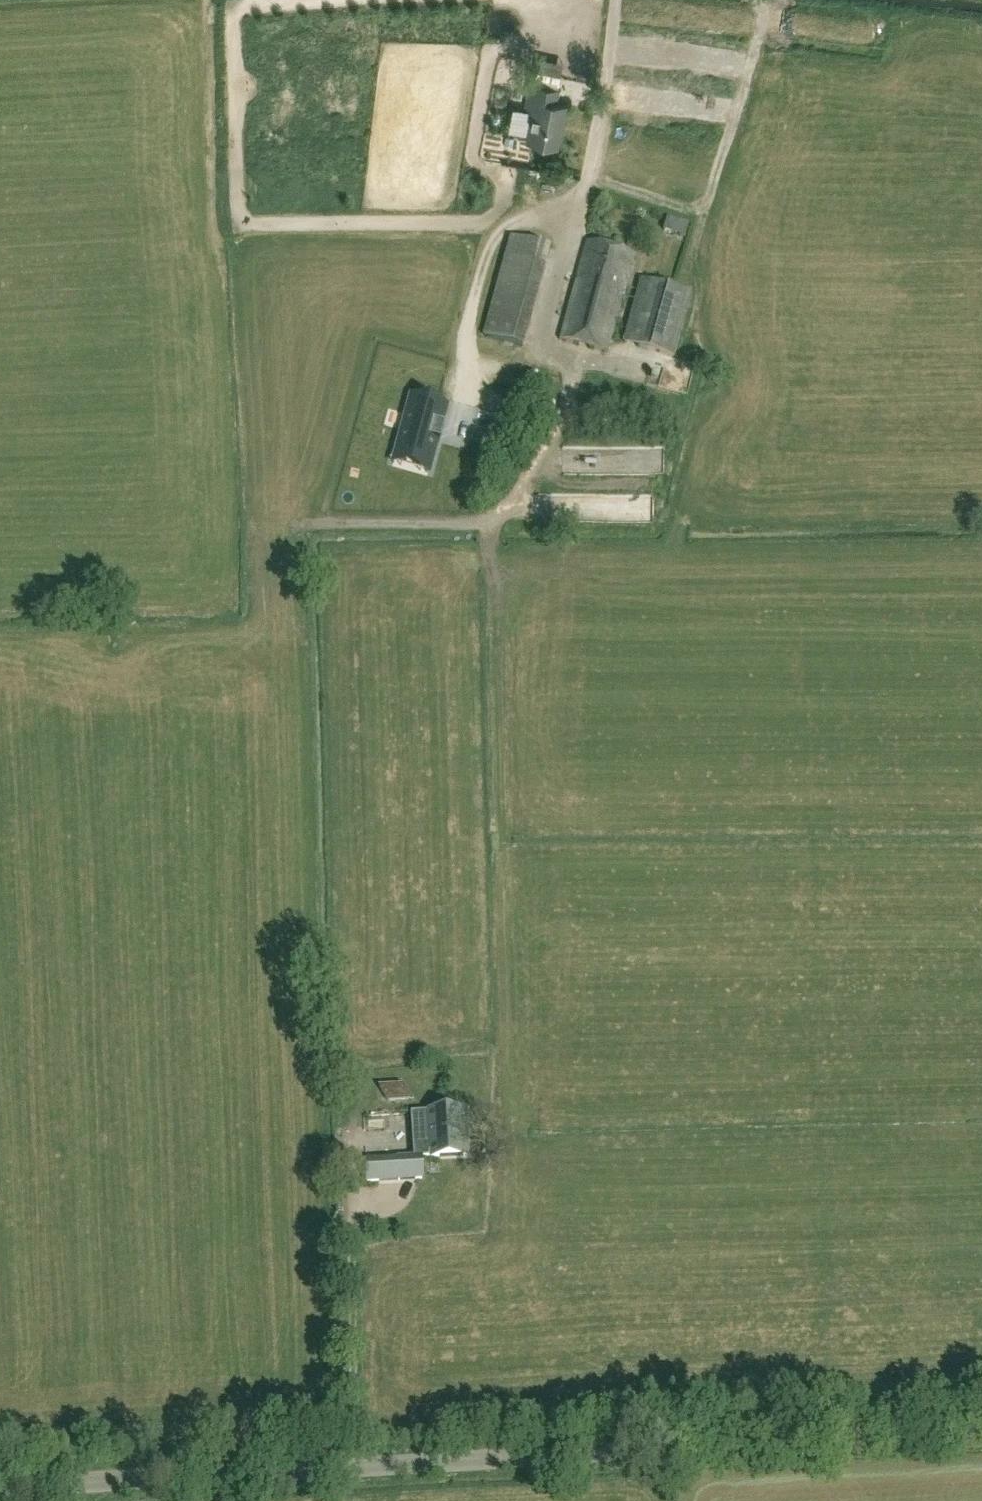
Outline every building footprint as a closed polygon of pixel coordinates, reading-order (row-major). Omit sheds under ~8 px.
[(532,108),(526,140),(557,145),(561,121),(563,122),(566,104),(554,102),(557,88),(529,83),(525,106),(532,108)] [(510,235),(505,256),(484,336),(523,346),(550,246),(510,235)] [(608,352),(634,254),(587,241),(560,339),(608,352)] [(642,279),(625,342),(674,355),(691,293),(642,279)] [(446,406),(412,397),(393,464),(428,474),(446,406)] [(404,1086),(380,1087),(390,1103),(415,1102),(404,1086)] [(413,1157),(397,1158),(398,1179),(421,1178),(420,1158),(426,1157),(469,1155),(467,1110),(425,1111),(411,1112),(413,1157)]
